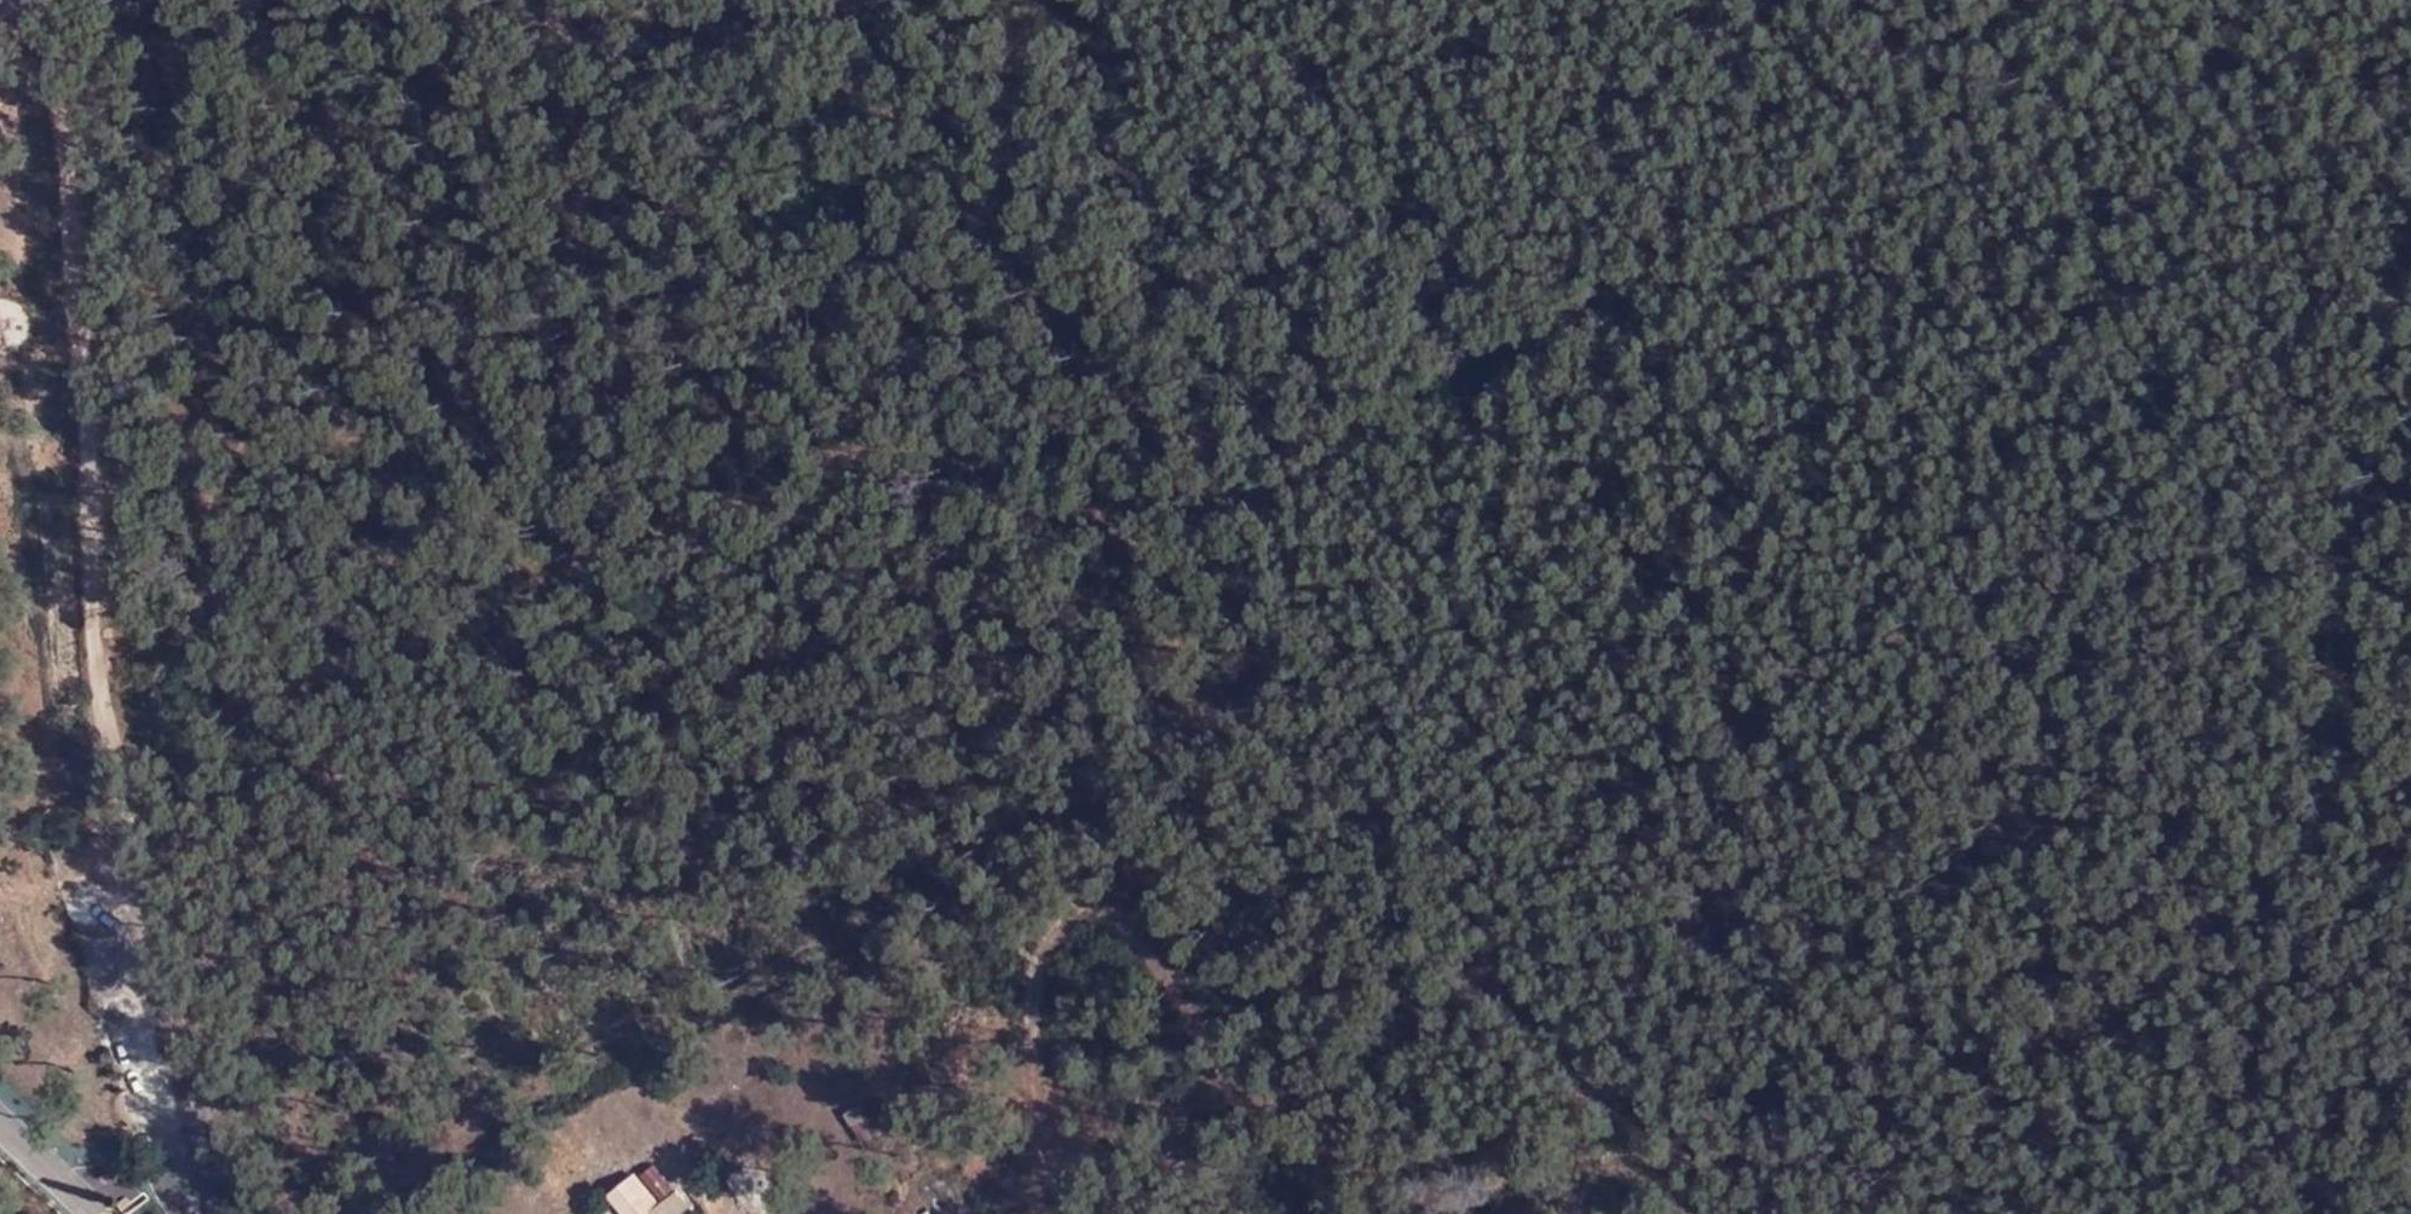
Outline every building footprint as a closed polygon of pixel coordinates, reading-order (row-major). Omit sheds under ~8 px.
[(676,1188),(656,1161),(644,1171),(664,1196),(676,1188)] [(690,1211),(693,1208),(676,1188),(664,1196),(660,1200),(636,1171),(610,1192),(628,1213),(687,1213),(690,1211)]
